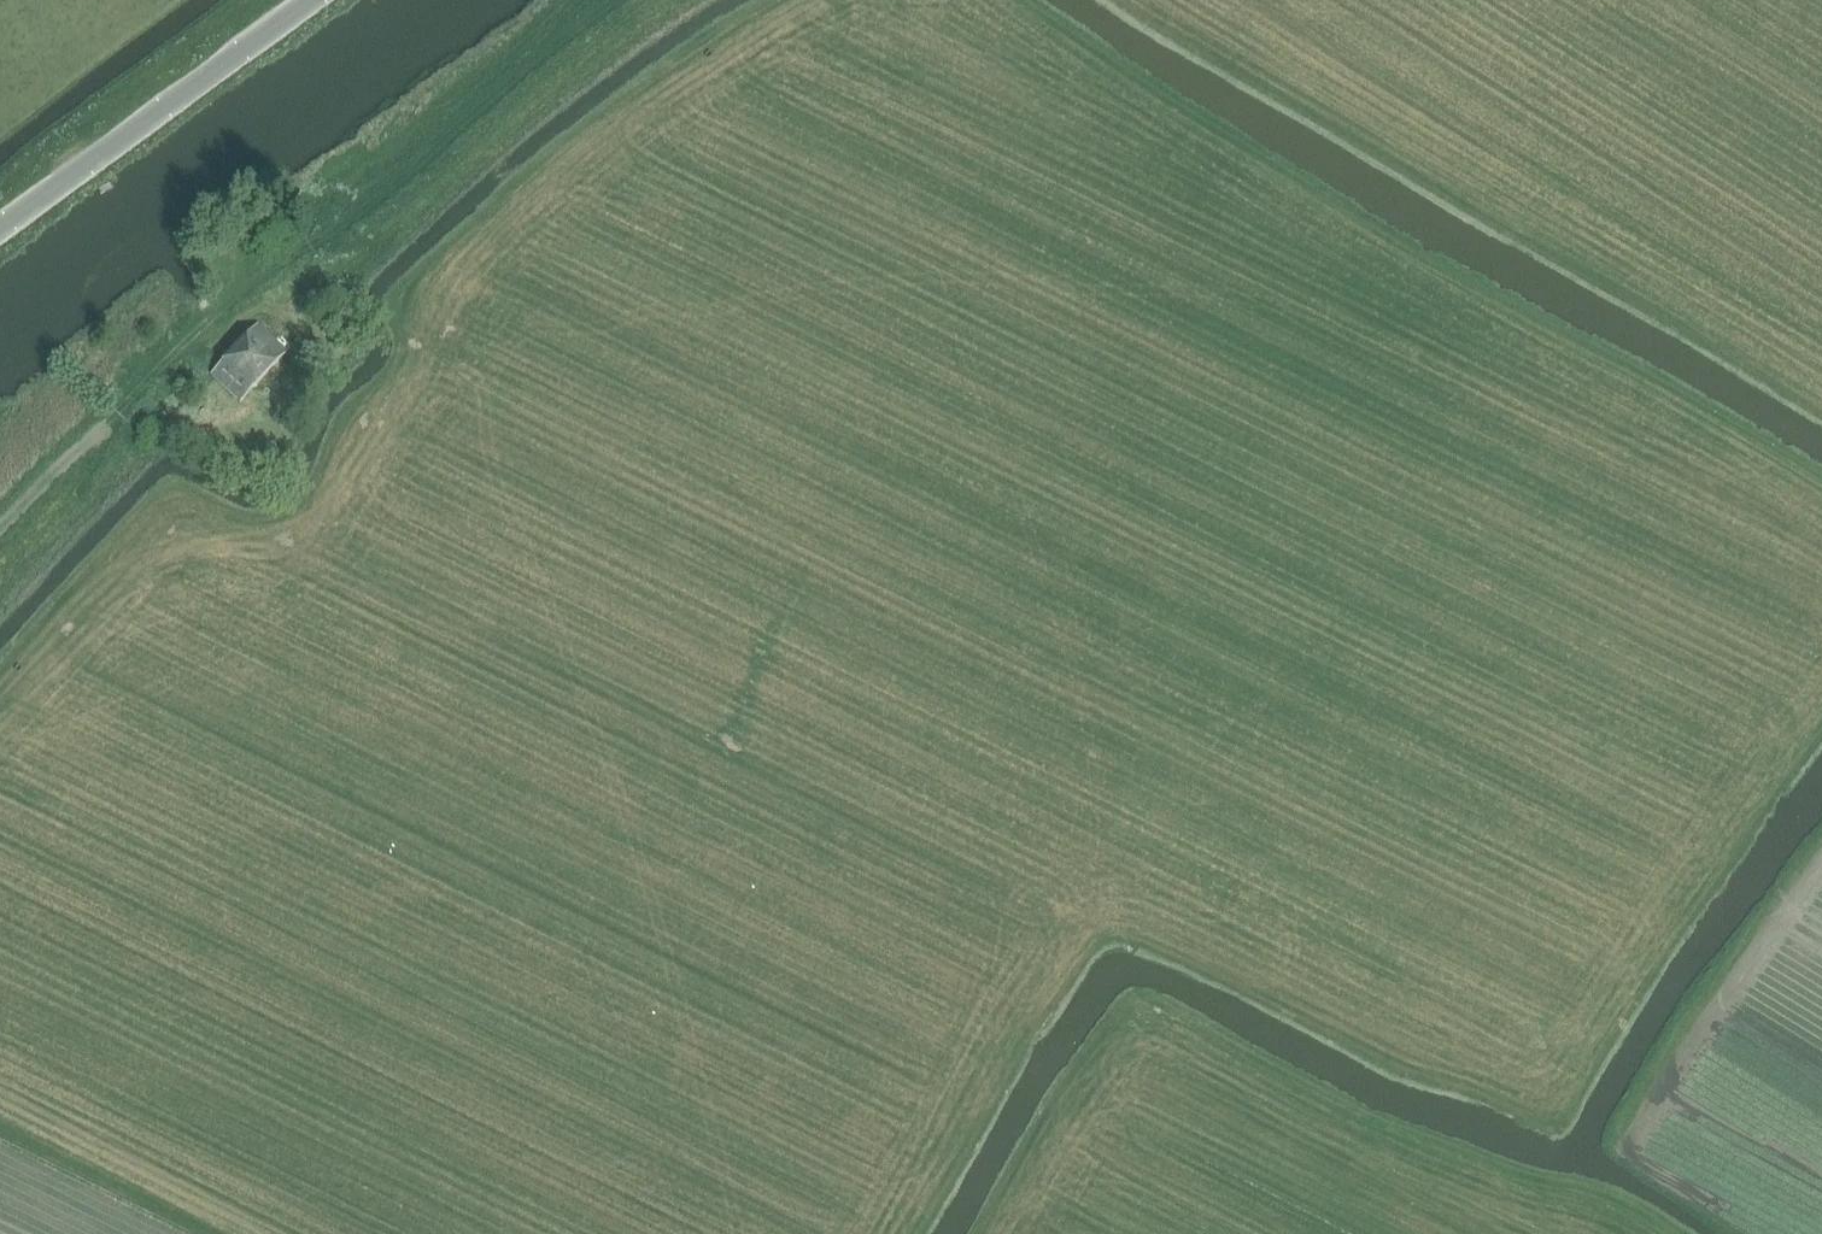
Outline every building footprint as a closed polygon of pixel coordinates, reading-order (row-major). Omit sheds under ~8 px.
[(259,325),(211,376),(240,403),(288,353),(259,325)]
